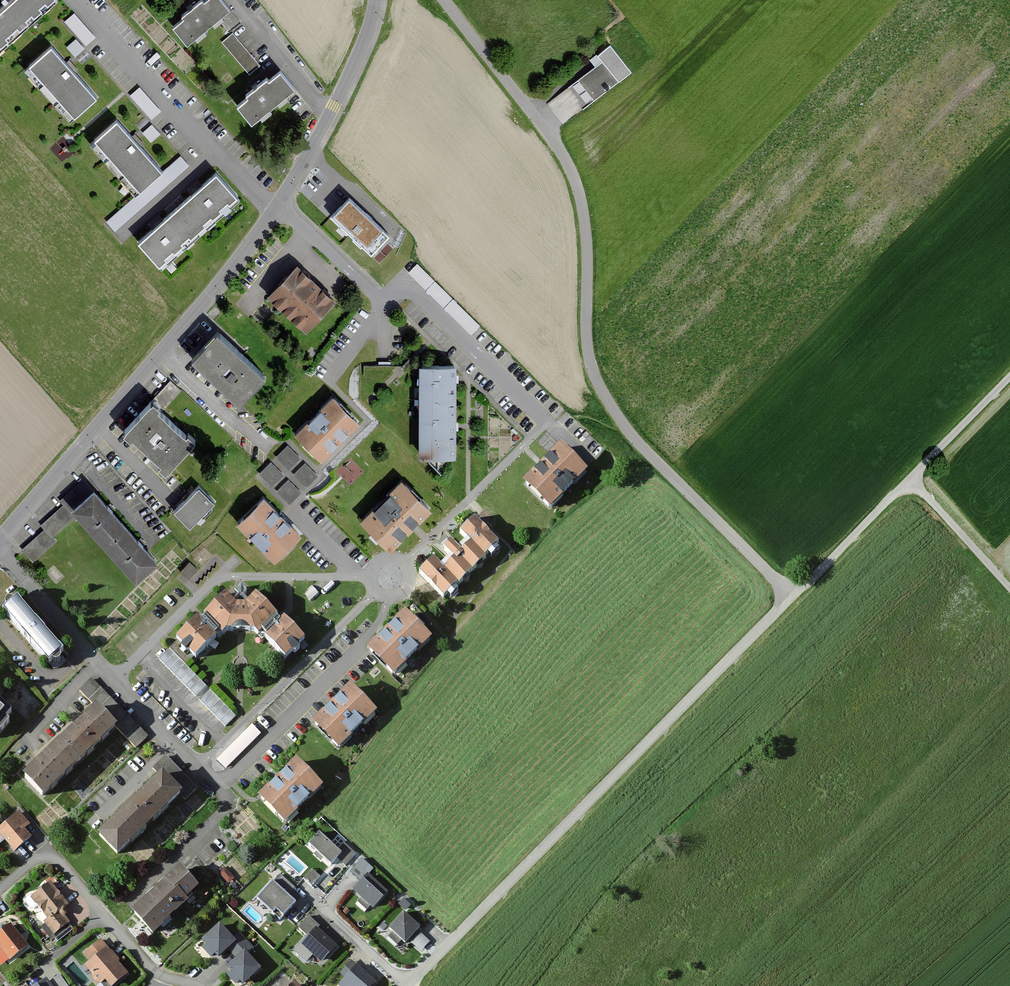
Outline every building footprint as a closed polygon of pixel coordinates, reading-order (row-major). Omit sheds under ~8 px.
[(58,1),(57,0),(9,0),(0,8),(0,52),(58,1)] [(175,29),(191,48),(235,11),(226,0),(211,0),(208,2),(206,0),(205,0),(184,17),(186,20),(175,29)] [(74,13),(65,22),(86,46),(96,38),(74,13)] [(260,63),(231,31),(220,41),(249,73),(260,63)] [(76,39),(66,48),(75,58),(85,49),(76,39)] [(73,118),(97,97),(68,65),(51,45),(27,66),(73,118)] [(589,61),(595,68),(544,105),(560,126),(631,73),(610,46),(598,57),(596,55),(589,61)] [(251,99),(240,107),(256,127),(299,91),(285,71),(273,81),(271,78),(249,96),(251,99)] [(140,88),(130,97),(152,121),(161,112),(140,88)] [(163,172),(117,119),(94,140),(138,193),(163,172)] [(152,125),(142,133),(151,143),(161,135),(152,125)] [(180,157),(106,223),(115,233),(189,167),(180,157)] [(238,197),(216,173),(195,192),(157,225),(138,242),(160,266),(238,197)] [(357,204),(334,227),(376,268),(399,244),(357,204)] [(417,260),(408,269),(472,331),(481,322),(417,260)] [(338,297),(301,262),(269,295),(306,330),(338,297)] [(269,375),(222,331),(198,356),(245,400),(269,375)] [(454,376),(455,366),(421,366),(420,458),(453,458),(454,429),(454,426),(454,423),(454,384),(454,379),(454,376)] [(179,391),(169,382),(125,430),(135,439),(138,435),(165,459),(162,463),(170,470),(200,437),(193,430),(191,432),(164,408),(179,391)] [(361,421),(335,395),(297,432),(322,458),(340,441),(361,421)] [(299,458),(287,445),(276,457),(288,469),(299,458)] [(589,472),(563,446),(526,482),(551,508),(589,472)] [(340,468),(352,481),(364,469),(353,456),(340,468)] [(282,474),(270,462),(259,473),(271,485),(282,474)] [(317,475),(305,463),(293,474),(305,486),(317,475)] [(434,506),(404,478),(364,520),(393,549),(411,530),(417,525),(434,506)] [(300,492),(288,479),(276,491),(288,503),(300,492)] [(91,492),(81,481),(57,502),(61,506),(38,526),(43,531),(20,550),(31,563),(56,542),(52,537),(71,520),(66,514),(91,492)] [(192,527),(213,504),(195,488),(174,510),(192,527)] [(117,511),(97,489),(76,509),(138,577),(160,558),(153,551),(117,511)] [(286,516),(266,496),(239,521),(275,558),(302,533),(286,516)] [(501,542),(478,518),(462,533),(468,540),(459,548),(453,542),(449,546),(445,549),(452,557),(443,566),(436,559),(421,573),(444,597),(501,542)] [(243,604),(237,604),(228,594),(205,616),(202,619),(200,617),(177,639),(197,659),(222,634),(224,635),(230,630),(256,630),(262,636),(264,634),(288,658),(308,639),(298,629),(287,618),(284,621),(258,594),(248,604),(243,604)] [(44,624),(21,597),(17,600),(14,599),(11,599),(10,600),(9,602),(8,604),(9,607),(5,611),(51,663),(54,660),(58,662),(61,662),(62,661),(63,659),(64,657),(62,654),(67,650),(44,624)] [(433,638),(406,610),(368,647),(395,675),(433,638)] [(234,718),(167,650),(157,660),(224,727),(234,718)] [(146,738),(90,680),(78,691),(134,749),(146,738)] [(380,712),(353,684),(315,722),(342,750),(380,712)] [(13,721),(9,718),(16,711),(0,698),(0,736),(13,721)] [(40,763),(23,779),(43,800),(115,731),(96,710),(77,728),(40,763)] [(226,766),(262,731),(252,721),(217,757),(226,766)] [(196,788),(165,756),(154,768),(185,800),(196,788)] [(326,787),(299,759),(261,796),(288,824),(326,787)] [(115,820),(97,838),(117,858),(181,797),(161,776),(150,787),(115,820)] [(18,812),(0,828),(0,837),(14,853),(31,839),(23,830),(29,825),(18,812)] [(339,851),(319,835),(309,848),(331,865),(336,859),(345,867),(355,855),(343,845),(339,851)] [(372,870),(361,860),(349,873),(360,883),(372,870)] [(200,888),(183,869),(134,914),(154,936),(171,920),(171,919),(190,902),(188,899),(200,888)] [(294,890),(280,877),(257,901),(279,921),(295,904),(288,897),(294,890)] [(388,894),(369,877),(354,893),(374,910),(388,894)] [(67,906),(48,884),(30,899),(47,919),(42,923),(53,935),(50,937),(55,943),(71,930),(66,925),(68,924),(59,913),(67,906)] [(410,904),(402,899),(398,906),(405,911),(410,904)] [(420,927),(405,913),(389,930),(404,944),(420,927)] [(307,957),(314,958),(321,964),(336,946),(318,931),(320,928),(307,917),(297,930),(308,939),(298,950),(307,957)] [(226,950),(228,949),(236,941),(220,925),(202,942),(218,958),(226,950)] [(11,926),(0,934),(0,951),(7,961),(26,947),(11,926)] [(429,942),(419,934),(410,945),(419,953),(429,942)] [(228,949),(237,959),(245,951),(251,945),(241,936),(236,941),(228,949)] [(81,957),(88,964),(84,968),(92,977),(90,979),(96,985),(101,985),(104,983),(107,985),(116,985),(128,976),(117,964),(119,962),(99,941),(81,957)] [(245,951),(237,959),(236,959),(227,968),(245,985),(263,968),(245,951)] [(377,984),(357,966),(356,967),(350,962),(339,975),(343,978),(336,985),(375,985),(377,984)] [(45,980),(37,985),(64,985),(58,977),(48,984),(45,980)]
